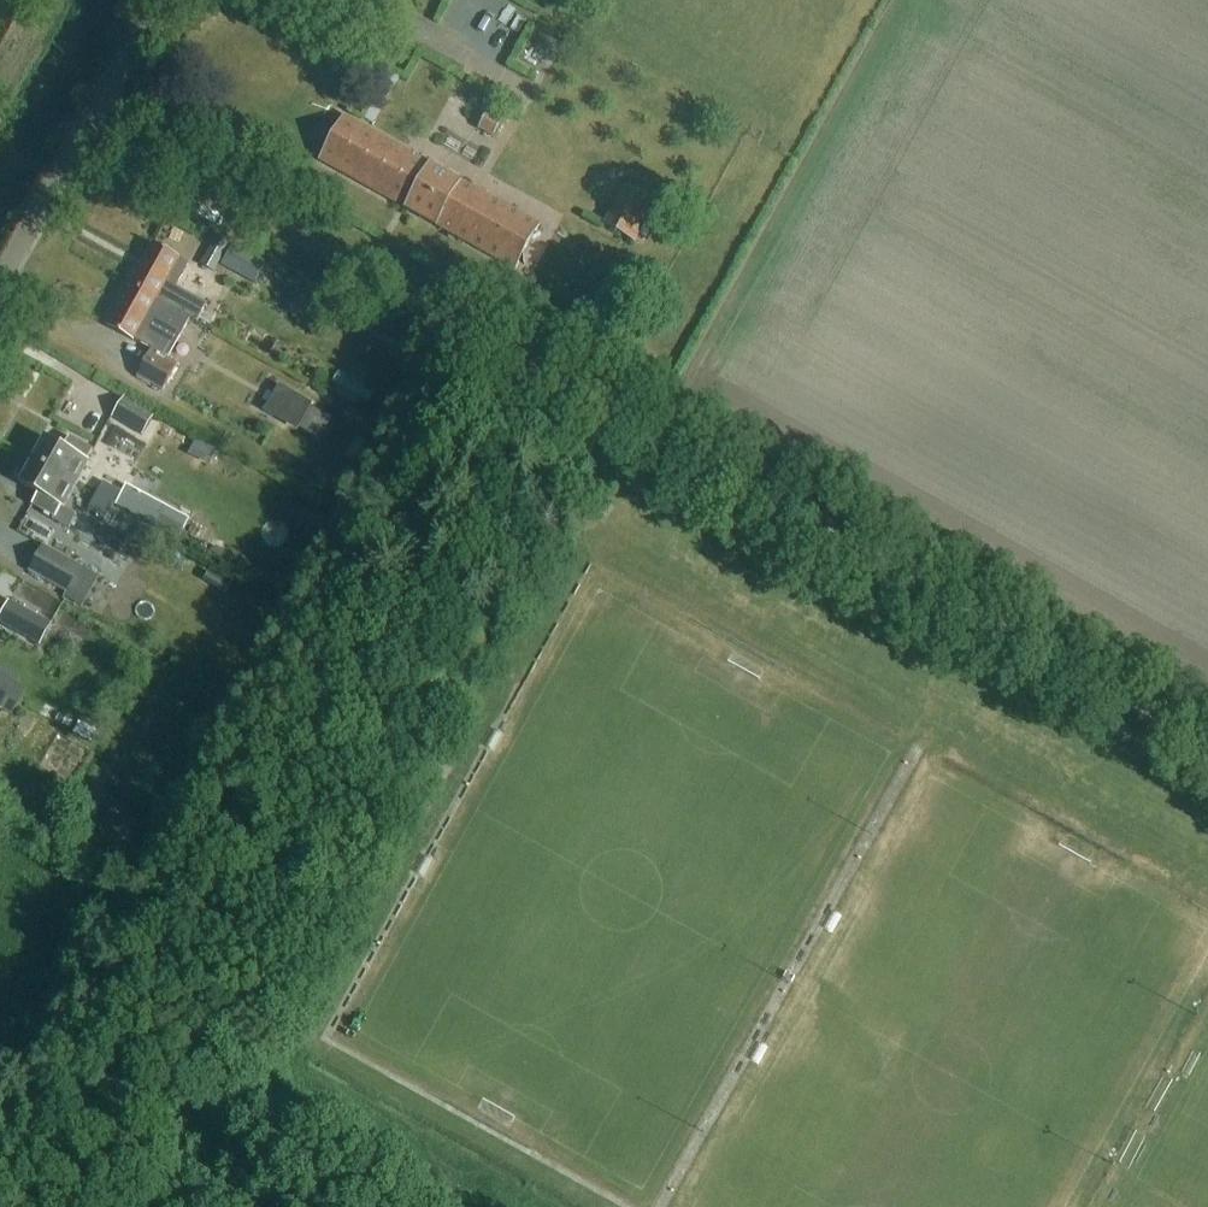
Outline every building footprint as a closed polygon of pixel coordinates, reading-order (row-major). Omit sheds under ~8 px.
[(515,60),(545,72),(559,38),(530,26),(515,60)] [(493,139),(502,121),(503,119),(489,112),(478,131),(493,139)] [(344,117),(319,161),(515,271),(540,226),(344,117)] [(646,239),(666,198),(631,181),(611,222),(646,239)] [(202,263),(216,271),(233,241),(219,233),(202,263)] [(266,262),(234,244),(222,266),(254,284),(266,262)] [(176,288),(189,265),(180,260),(180,259),(154,245),(130,287),(165,307),(189,320),(193,322),(196,324),(207,305),(176,288)] [(311,313),(320,298),(300,286),(291,302),(311,313)] [(134,341),(167,359),(189,320),(165,307),(130,287),(108,328),(133,342),(134,341)] [(151,351),(137,377),(164,391),(178,365),(167,359),(151,351)] [(313,405),(280,385),(264,410),(298,431),(313,405)] [(157,412),(128,395),(115,418),(144,435),(157,412)] [(33,463),(77,487),(90,463),(87,462),(93,451),(70,438),(64,449),(46,439),(33,463)] [(64,510),(77,487),(33,463),(20,486),(38,496),(32,506),(70,527),(76,517),(64,510)] [(96,497),(113,506),(120,493),(103,483),(96,497)] [(125,486),(115,504),(156,526),(165,508),(125,486)] [(105,519),(113,506),(96,497),(88,510),(105,519)] [(171,538),(115,506),(106,522),(162,554),(171,538)] [(66,592),(82,565),(45,543),(29,571),(62,590),(66,592)] [(8,602),(0,617),(0,626),(40,647),(51,625),(8,602)] [(8,697),(20,674),(3,665),(0,671),(0,693),(8,697)] [(18,703),(8,697),(0,693),(0,711),(11,717),(18,703)]
